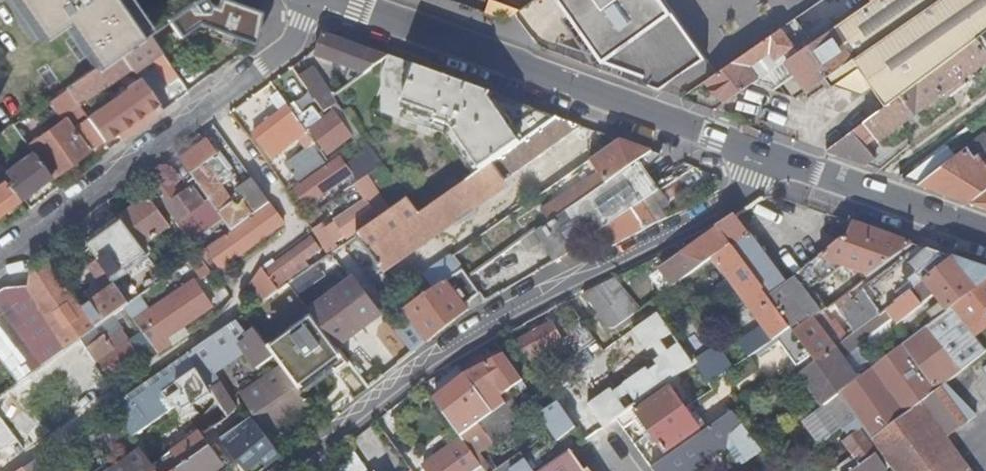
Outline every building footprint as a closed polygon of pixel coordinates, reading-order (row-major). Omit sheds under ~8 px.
[(144,33),(165,18),(174,11),(190,0),(9,0),(38,39),(61,23),(92,68),(116,52),(144,33)] [(191,0),(190,0),(174,11),(184,27),(201,15),(191,0)] [(592,61),(651,87),(698,56),(663,0),(553,0),(592,61)] [(830,76),(939,0),(873,0),(754,82),(774,89),(784,82),(798,73),(810,90),(830,76)] [(872,0),(818,0),(798,14),(816,38),(872,0)] [(977,37),(985,30),(985,0),(939,0),(830,76),(836,83),(862,94),(874,85),(888,104),(977,37)] [(236,45),(247,49),(251,46),(256,19),(245,16),(211,7),(202,35),(236,45)] [(184,27),(174,11),(165,18),(175,33),(184,27)] [(794,17),(780,26),(797,51),(812,41),(794,17)] [(175,33),(165,18),(144,33),(154,48),(175,33)] [(780,26),(720,69),(705,79),(725,101),(797,51),(780,26)] [(173,91),(181,86),(154,48),(144,33),(116,52),(130,71),(150,58),(173,91)] [(321,34),(316,49),(313,57),(364,74),(387,57),(321,34)] [(866,164),(875,158),(866,145),(877,137),(879,140),(985,60),(985,49),(977,37),(888,104),(827,150),(866,164)] [(129,71),(130,71),(116,52),(92,68),(62,89),(64,91),(73,103),(75,105),(127,69),(129,71)] [(382,112),(399,118),(412,83),(428,72),(417,68),(387,57),(364,74),(382,112)] [(312,68),(299,78),(323,113),(329,108),(336,103),(332,96),(312,68)] [(412,83),(399,118),(444,134),(474,176),(518,145),(489,105),(492,95),(428,72),(412,83)] [(784,82),(796,100),(810,90),(798,73),(784,82)] [(137,79),(141,85),(148,81),(143,74),(137,79)] [(113,134),(119,143),(161,113),(160,111),(141,85),(137,79),(124,88),(126,90),(85,118),(85,119),(86,121),(101,141),(102,142),(113,134)] [(62,89),(43,102),(54,118),(64,111),(72,120),(81,114),(75,106),(75,105),(73,103),(64,91),(62,89)] [(557,118),(492,95),(489,105),(518,145),(557,118)] [(295,102),(287,108),(308,136),(312,134),(326,153),(350,136),(354,142),(362,136),(336,103),(329,108),(332,113),(320,121),(308,130),(302,121),(314,113),(311,108),(304,114),(295,102)] [(308,136),(287,108),(252,134),(269,158),(298,138),(306,150),(312,146),(316,153),(319,151),(308,136)] [(320,121),(314,113),(302,121),(308,130),(320,121)] [(518,145),(474,176),(420,214),(432,231),(508,178),(580,126),(557,118),(518,145)] [(90,148),(101,141),(86,121),(85,119),(74,127),(90,148)] [(84,152),(62,121),(29,146),(51,176),(84,152)] [(620,141),(599,133),(586,145),(595,158),(620,141)] [(305,206),(313,201),(350,175),(356,183),(366,176),(382,165),(362,136),(354,142),(363,153),(344,166),(339,158),(293,190),(305,206)] [(968,146),(976,156),(980,153),(985,150),(985,142),(981,136),(968,146)] [(620,141),(595,158),(591,160),(599,171),(563,195),(571,207),(637,161),(638,160),(648,151),(620,141)] [(903,177),(919,183),(957,154),(948,142),(903,177)] [(193,180),(208,201),(229,232),(255,214),(246,201),(235,209),(219,186),(229,179),(203,143),(179,160),(189,174),(193,180)] [(312,146),(306,150),(286,165),(297,180),(323,162),(316,153),(312,146)] [(985,207),(985,161),(980,153),(976,156),(968,146),(957,154),(919,183),(985,207)] [(659,155),(648,151),(638,160),(646,170),(659,155)] [(47,178),(30,154),(3,173),(9,180),(0,186),(0,211),(47,178)] [(658,191),(637,161),(571,207),(534,232),(554,261),(602,235),(600,231),(642,202),(655,193),(658,191)] [(193,180),(189,174),(184,177),(188,183),(193,180)] [(313,201),(319,210),(353,185),(356,183),(350,175),(313,201)] [(356,183),(353,185),(364,201),(324,228),(334,242),(344,237),(345,238),(387,210),(366,176),(356,183)] [(177,221),(175,222),(198,252),(200,254),(229,232),(208,201),(203,204),(190,187),(178,196),(167,181),(155,190),(177,221)] [(240,191),(246,201),(255,214),(269,203),(253,182),(240,191)] [(642,202),(600,231),(602,235),(610,247),(647,228),(655,223),(667,218),(655,193),(642,202)] [(146,197),(119,218),(122,223),(142,249),(170,228),(146,197)] [(432,231),(420,214),(408,199),(355,236),(378,269),(432,231)] [(229,232),(200,254),(201,255),(213,271),(214,274),(221,269),(209,250),(271,206),(269,203),(255,214),(229,232)] [(282,221),(271,206),(209,250),(221,269),(282,222),(282,221)] [(717,227),(717,228),(731,246),(767,295),(786,282),(751,235),(750,236),(734,215),(717,227)] [(122,223),(95,242),(106,256),(113,265),(114,265),(132,251),(136,256),(143,266),(135,272),(142,281),(134,287),(125,276),(115,284),(130,304),(134,301),(164,279),(142,249),(122,223)] [(767,296),(791,328),(794,332),(813,318),(819,313),(805,291),(819,281),(821,283),(834,273),(830,269),(832,263),(865,274),(868,277),(912,244),(854,224),(851,236),(786,282),(767,295),(767,296)] [(673,286),(713,259),(731,246),(717,228),(715,230),(661,268),(673,286)] [(262,301),(271,295),(289,282),(309,268),(304,262),(320,251),(311,238),(265,272),(263,268),(251,284),(262,301)] [(95,242),(89,247),(98,261),(106,256),(95,242)] [(738,343),(749,358),(778,338),(791,328),(767,296),(767,295),(731,246),(713,259),(728,279),(746,303),(763,326),(738,343)] [(856,298),(830,317),(842,334),(831,342),(813,318),(794,332),(811,357),(815,363),(851,336),(877,317),(953,259),(919,247),(861,289),(861,290),(856,298)] [(118,269),(136,256),(132,251),(114,265),(118,269)] [(201,255),(200,254),(191,260),(204,277),(213,271),(201,255)] [(30,289),(67,350),(68,349),(81,340),(96,328),(83,310),(44,259),(35,265),(30,289)] [(877,317),(883,324),(884,325),(902,313),(905,318),(922,306),(918,301),(931,291),(946,312),(951,308),(985,282),(985,271),(953,259),(877,317)] [(109,291),(83,310),(96,328),(126,307),(130,304),(115,284),(98,261),(91,265),(109,291)] [(451,290),(467,279),(461,271),(444,283),(404,312),(426,342),(427,343),(465,314),(475,307),(470,301),(463,306),(451,290)] [(310,311),(336,348),(380,315),(354,279),(310,311)] [(734,312),(746,303),(728,279),(716,287),(734,312)] [(130,304),(126,307),(130,313),(159,354),(171,345),(167,338),(211,307),(193,281),(170,296),(150,310),(145,303),(139,308),(134,301),(130,304)] [(339,410),(367,389),(336,348),(310,311),(289,282),(271,295),(324,369),(338,359),(346,371),(324,387),(339,410)] [(975,337),(985,329),(985,282),(951,308),(975,337)] [(404,312),(444,283),(443,283),(403,310),(404,312)] [(604,284),(585,293),(610,330),(632,315),(604,284)] [(165,289),(145,303),(150,310),(170,296),(165,289)] [(96,328),(81,340),(93,357),(107,378),(139,356),(121,332),(124,330),(117,321),(130,313),(126,307),(96,328)] [(946,312),(941,315),(962,342),(946,354),(960,371),(985,351),(975,337),(951,308),(946,312)] [(388,323),(410,354),(426,342),(404,312),(388,323)] [(637,351),(670,329),(659,313),(617,340),(627,355),(636,349),(637,351)] [(208,386),(226,416),(234,406),(213,374),(244,352),(255,369),(273,358),(243,314),(235,320),(188,353),(208,386)] [(837,393),(857,421),(871,439),(946,381),(960,371),(946,354),(962,342),(941,315),(857,378),(837,393)] [(877,317),(851,336),(859,346),(876,335),(873,331),(883,324),(877,317)] [(516,341),(528,359),(562,339),(552,321),(516,341)] [(791,328),(778,338),(798,366),(811,357),(794,332),(791,328)] [(985,350),(985,329),(975,337),(985,351),(985,350)] [(811,357),(798,366),(803,373),(802,375),(823,405),(826,403),(846,429),(857,421),(837,393),(857,378),(852,371),(843,358),(847,355),(859,346),(851,336),(815,363),(811,357)] [(596,339),(572,356),(581,370),(606,354),(603,349),(596,339)] [(68,349),(77,361),(80,365),(93,357),(81,340),(68,349)] [(600,396),(616,418),(632,406),(694,363),(680,342),(600,396)] [(720,346),(694,363),(710,385),(735,368),(720,346)] [(188,353),(111,407),(133,437),(144,431),(177,407),(181,413),(188,408),(190,398),(208,386),(188,353)] [(526,387),(503,354),(464,375),(466,377),(491,412),(512,398),(526,387)] [(856,369),(847,355),(843,358),(852,371),(856,369)] [(77,361),(41,386),(61,412),(96,387),(80,365),(77,361)] [(285,376),(298,393),(305,388),(303,384),(307,381),(298,367),(285,376)] [(307,404),(305,401),(298,393),(285,376),(282,370),(242,397),(266,430),(307,404)] [(447,388),(432,399),(458,437),(491,412),(466,377),(464,375),(447,388)] [(871,439),(894,470),(967,470),(943,438),(974,414),(946,381),(871,439)] [(632,406),(616,418),(624,429),(640,418),(650,432),(685,408),(670,387),(635,411),(632,406)] [(322,423),(335,414),(318,392),(305,401),(307,404),(322,423)] [(406,398),(398,404),(402,409),(388,418),(391,422),(413,407),(406,398)] [(512,398),(491,412),(458,437),(461,440),(482,470),(490,470),(477,453),(490,443),(491,444),(514,427),(512,425),(527,418),(512,398)] [(558,403),(541,415),(539,416),(547,426),(543,429),(550,439),(554,439),(562,433),(564,435),(575,428),(558,403)] [(685,408),(650,432),(665,452),(699,428),(685,408)] [(652,468),(654,470),(687,470),(723,445),(736,463),(739,462),(742,466),(762,452),(733,412),(652,468)] [(280,457),(252,418),(235,430),(221,440),(243,470),(261,470),(280,457)] [(10,432),(0,419),(0,439),(10,432)] [(144,431),(133,437),(144,453),(145,454),(155,447),(144,431)] [(225,467),(201,434),(198,434),(153,466),(156,470),(218,470),(225,467)] [(6,464),(1,457),(9,453),(0,439),(0,468),(6,464)] [(420,469),(421,470),(482,470),(461,440),(421,468),(420,469)] [(569,450),(540,470),(584,470),(569,450)] [(153,466),(145,454),(144,453),(117,470),(156,470),(153,466)] [(519,453),(493,470),(531,470),(519,453)] [(853,470),(885,470),(886,470),(875,455),(853,470)] [(39,457),(23,468),(26,470),(48,470),(39,457)]
